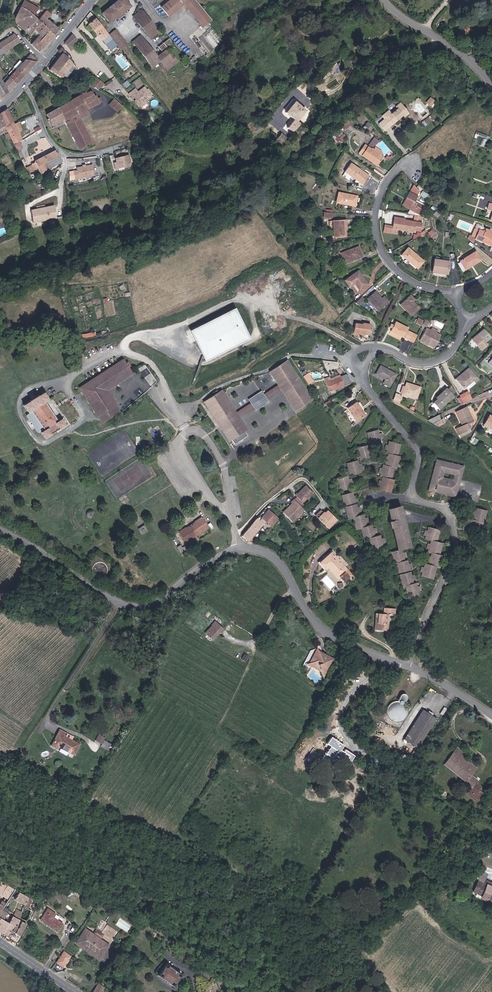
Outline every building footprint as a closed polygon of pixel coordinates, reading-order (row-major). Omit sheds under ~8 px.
[(33,15),(39,8),(24,0),(22,6),(33,15)] [(102,12),(110,22),(117,17),(119,20),(126,15),(123,12),(130,7),(125,0),(118,0),(112,4),(102,12)] [(160,8),(168,17),(182,5),(188,0),(169,0),(160,8)] [(182,5),(202,27),(211,21),(194,0),(188,0),(182,5)] [(16,24),(29,35),(35,30),(41,22),(38,20),(33,15),(22,6),(16,20),(16,24)] [(41,22),(55,35),(60,29),(47,18),(51,14),(47,11),(38,20),(41,22)] [(142,11),(132,16),(151,40),(159,33),(142,11)] [(95,19),(88,25),(110,51),(117,46),(95,19)] [(33,44),(40,52),(55,35),(41,22),(35,30),(41,35),(33,44)] [(126,44),(115,30),(109,34),(120,48),(126,44)] [(0,42),(0,46),(5,52),(20,42),(14,33),(0,42)] [(80,44),(70,34),(63,42),(69,51),(80,44)] [(174,46),(168,39),(157,47),(161,52),(157,55),(146,40),(144,42),(140,36),(131,42),(136,48),(138,51),(141,54),(142,56),(145,60),(149,65),(152,68),(159,62),(166,71),(177,62),(174,57),(173,58),(172,60),(166,52),(174,46)] [(67,53),(61,49),(60,50),(59,52),(46,68),(61,79),(73,64),(65,56),(67,53)] [(30,53),(22,62),(29,69),(36,61),(30,53)] [(22,62),(15,69),(22,77),(29,69),(22,62)] [(8,77),(15,84),(22,77),(15,69),(8,77)] [(3,84),(10,91),(15,84),(8,77),(3,84)] [(100,89),(106,84),(98,77),(91,85),(100,89)] [(10,91),(3,84),(0,79),(0,99),(10,91)] [(137,89),(131,93),(133,97),(135,96),(139,100),(137,102),(141,106),(153,96),(146,86),(139,92),(137,89)] [(63,122),(78,150),(93,142),(80,118),(89,114),(87,110),(104,101),(101,97),(99,98),(97,95),(95,96),(92,91),(86,94),(86,93),(44,115),(51,127),(63,122)] [(118,111),(123,105),(115,99),(110,105),(118,111)] [(294,101),(285,112),(293,119),(287,126),(293,131),(300,122),(298,120),(305,110),(294,101)] [(385,119),(379,123),(384,130),(403,115),(404,117),(410,113),(402,103),(396,107),(398,108),(392,113),(389,110),(382,115),(385,119)] [(8,108),(0,113),(0,115),(10,131),(16,144),(20,141),(24,139),(20,131),(24,129),(20,121),(16,123),(8,108)] [(0,115),(0,133),(5,130),(6,133),(10,131),(0,115)] [(340,124),(343,129),(352,124),(349,119),(340,124)] [(249,124),(242,130),(247,137),(254,131),(249,124)] [(288,137),(283,133),(278,139),(284,143),(288,137)] [(367,144),(361,153),(378,164),(383,156),(383,154),(383,152),(382,150),(376,146),(374,149),(367,144)] [(60,155),(56,150),(35,161),(36,163),(29,166),(32,172),(39,169),(40,168),(43,172),(48,170),(45,163),(60,155)] [(65,161),(60,155),(45,163),(48,170),(65,161)] [(128,155),(117,158),(117,162),(115,163),(116,168),(131,165),(128,155)] [(369,175),(351,163),(346,173),(364,184),(369,175)] [(77,178),(96,175),(94,164),(78,167),(79,169),(75,169),(77,178)] [(420,192),(415,185),(412,192),(411,192),(403,206),(420,215),(424,206),(416,201),(420,192)] [(358,196),(339,193),(337,202),(356,206),(358,196)] [(56,206),(37,210),(40,222),(58,219),(56,206)] [(406,218),(395,217),(392,234),(398,235),(399,230),(415,233),(415,231),(421,232),(423,223),(406,220),(406,218)] [(347,220),(332,222),(333,229),(335,229),(336,237),(347,236),(346,225),(347,224),(347,220)] [(485,229),(484,233),(479,231),(480,228),(478,227),(474,238),(478,240),(477,241),(491,247),(491,232),(485,229)] [(360,247),(343,253),(347,263),(363,257),(360,247)] [(409,248),(403,255),(418,268),(424,261),(409,248)] [(476,252),(460,263),(465,271),(482,260),(476,252)] [(447,276),(450,262),(433,260),(431,273),(447,276)] [(359,270),(346,279),(351,286),(356,282),(360,289),(368,283),(359,270)] [(389,305),(377,293),(368,301),(381,313),(389,305)] [(412,297),(402,306),(413,317),(421,309),(414,303),(416,301),(412,297)] [(232,309),(186,332),(201,357),(204,362),(247,339),(232,309)] [(364,326),(356,324),(354,332),(363,334),(363,333),(370,334),(372,325),(364,323),(364,326)] [(396,324),(392,333),(404,339),(408,329),(396,324)] [(428,329),(422,340),(435,347),(441,336),(428,329)] [(485,330),(479,335),(484,340),(481,342),(485,347),(488,344),(486,342),(491,337),(485,330)] [(406,339),(415,343),(418,336),(409,332),(406,339)] [(81,388),(98,416),(116,405),(107,390),(133,374),(123,359),(114,366),(81,388)] [(275,386),(278,390),(293,410),(314,398),(288,360),(266,373),(275,386)] [(382,366),(378,374),(386,379),(385,382),(391,385),(397,375),(382,366)] [(459,380),(471,370),(469,368),(457,379),(459,380)] [(479,379),(471,370),(459,380),(465,388),(474,381),(476,383),(479,379)] [(341,376),(326,382),(330,391),(345,385),(341,376)] [(404,386),(402,393),(418,398),(421,388),(408,384),(406,387),(404,386)] [(262,395),(265,399),(278,390),(275,386),(262,395)] [(453,395),(448,389),(447,388),(439,396),(440,398),(436,401),(442,408),(454,396),(453,395)] [(248,428),(240,416),(237,412),(219,390),(218,391),(217,390),(213,392),(214,394),(200,403),(228,442),(230,441),(234,445),(249,435),(246,430),(248,428)] [(247,400),(248,404),(252,409),(255,411),(267,402),(265,399),(262,395),(259,391),(247,400)] [(469,392),(461,396),(464,402),(472,398),(469,392)] [(44,430),(40,432),(45,440),(50,436),(50,435),(60,428),(61,430),(66,426),(62,419),(59,421),(46,402),(49,400),(44,393),(38,397),(37,396),(30,400),(31,401),(23,406),(28,413),(32,411),(44,430)] [(360,408),(362,407),(358,402),(349,408),(357,420),(365,415),(360,408)] [(103,421),(114,414),(120,410),(116,405),(98,416),(103,421)] [(237,412),(240,416),(251,409),(248,405),(237,412)] [(461,435),(472,430),(469,424),(474,422),(471,416),(473,415),(469,407),(458,412),(465,426),(458,430),(461,435)] [(28,413),(40,432),(44,430),(32,411),(28,413)] [(432,423),(441,419),(440,414),(430,418),(432,423)] [(434,424),(440,427),(447,424),(444,419),(434,424)] [(379,431),(368,434),(372,447),(383,444),(382,439),(385,438),(383,434),(380,435),(379,431)] [(401,444),(391,442),(389,446),(387,445),(385,449),(388,450),(387,453),(391,454),(390,458),(387,457),(386,460),(389,461),(388,465),(385,464),(384,469),(381,468),(379,473),(383,474),(382,477),(385,478),(384,482),(381,481),(380,484),(383,485),(382,489),(393,492),(396,481),(392,480),(396,467),(398,468),(401,456),(398,456),(401,444)] [(369,446),(358,449),(362,461),(373,458),(372,454),(375,453),(374,449),(370,450),(369,446)] [(430,490),(440,492),(441,489),(457,492),(463,465),(445,461),(444,465),(435,464),(430,490)] [(359,462),(349,465),(352,476),(362,473),(361,469),(365,468),(364,464),(360,465),(359,462)] [(349,476),(337,479),(341,491),(352,488),(351,484),(354,483),(353,479),(350,480),(349,476)] [(306,486),(296,496),(303,502),(312,493),(306,486)] [(354,492),(343,495),(349,519),(354,518),(357,530),(362,529),(365,541),(371,539),(373,550),(384,547),(383,544),(386,543),(385,540),(382,540),(381,537),(377,538),(376,533),(378,532),(377,528),(374,529),(374,526),(367,527),(366,523),(369,522),(368,518),(365,519),(364,515),(360,516),(359,511),(362,511),(361,507),(358,508),(356,500),(359,499),(358,495),(355,496),(354,492)] [(301,514),(304,510),(295,501),(292,503),(294,505),(285,514),(294,523),(297,519),(300,519),(303,516),(301,514)] [(410,597),(420,594),(419,591),(423,590),(422,586),(419,587),(418,583),(415,583),(414,580),(416,579),(416,576),(413,576),(411,568),(414,567),(413,564),(410,564),(409,560),(406,561),(405,557),(408,556),(407,552),(404,553),(403,549),(410,547),(400,507),(389,509),(400,550),(393,551),(396,564),(399,563),(405,585),(407,584),(410,597)] [(487,510),(476,508),(475,512),(472,511),(471,516),(474,517),(473,521),(470,520),(469,523),(466,523),(466,526),(468,527),(468,530),(478,533),(481,521),(484,522),(487,510)] [(262,518),(266,521),(273,527),(279,518),(269,510),(262,518)] [(338,520),(327,511),(320,519),(331,529),(338,520)] [(243,536),(249,541),(266,521),(262,518),(261,521),(257,518),(243,535),(243,536)] [(181,534),(186,542),(208,529),(203,521),(181,534)] [(423,576),(434,578),(437,567),(441,568),(444,557),(439,555),(442,544),(436,542),(439,531),(429,528),(427,532),(425,532),(424,536),(427,537),(426,540),(431,542),(430,545),(428,544),(427,548),(429,549),(428,553),(433,554),(432,558),(429,557),(428,560),(431,561),(430,566),(426,565),(425,569),(422,568),(421,571),(424,572),(423,576)] [(330,552),(322,558),(321,560),(326,566),(327,565),(338,578),(340,576),(345,583),(353,577),(330,552)] [(395,608),(383,607),(383,613),(377,613),(376,627),(388,628),(389,613),(394,614),(395,608)] [(214,640),(225,629),(217,621),(205,632),(214,640)] [(332,659),(334,658),(318,649),(317,648),(308,665),(321,671),(323,676),(332,659)] [(408,695),(407,693),(406,693),(405,693),(403,693),(399,699),(400,699),(399,701),(395,701),(392,702),(389,705),(387,707),(386,711),(386,713),(388,718),(391,721),(396,722),(398,722),(401,722),(403,721),(405,719),(407,714),(407,709),(406,707),(405,705),(404,704),(405,702),(408,697),(408,696),(408,695)] [(432,714),(433,713),(429,710),(428,711),(423,709),(404,739),(418,747),(437,717),(432,714)] [(66,736),(68,732),(61,729),(53,744),(59,747),(61,743),(66,746),(66,748),(76,753),(81,743),(66,736)] [(103,743),(106,737),(101,733),(97,739),(103,743)] [(344,745),(331,736),(327,743),(331,746),(325,754),(332,758),(335,754),(349,764),(355,755),(345,749),(344,751),(341,750),(344,745)] [(108,749),(112,743),(106,739),(103,745),(108,749)] [(462,756),(463,755),(456,750),(445,764),(452,769),(454,767),(468,778),(466,780),(465,782),(471,787),(467,793),(477,800),(482,794),(478,790),(480,788),(474,784),(477,780),(471,775),(476,768),(472,764),(471,766),(467,762),(468,761),(465,759),(464,761),(460,758),(462,756)] [(454,767),(452,769),(466,780),(468,778),(454,767)] [(483,895),(481,898),(487,901),(488,897),(491,899),(491,882),(487,879),(489,874),(482,871),(474,891),(483,895)] [(0,885),(0,893),(10,900),(17,889),(3,881),(0,885)] [(26,904),(30,897),(20,892),(16,899),(26,904)] [(28,908),(33,899),(30,897),(26,904),(25,906),(28,908)] [(57,914),(50,909),(42,920),(59,931),(65,923),(55,917),(57,914)] [(0,928),(0,930),(7,935),(16,917),(13,915),(9,922),(5,920),(0,928)] [(16,917),(7,935),(16,941),(26,923),(16,917)] [(127,931),(131,925),(119,918),(116,924),(127,931)] [(166,931),(155,924),(154,925),(150,922),(150,923),(147,921),(146,921),(143,919),(142,921),(167,938),(170,934),(167,931),(166,931)] [(106,924),(102,931),(113,938),(117,930),(106,924)] [(104,949),(105,950),(109,944),(86,928),(76,942),(82,946),(84,943),(100,955),(104,949)] [(100,958),(105,950),(104,949),(100,955),(84,943),(82,946),(100,958)] [(65,967),(72,956),(65,951),(58,962),(65,967)] [(179,978),(181,975),(177,972),(176,972),(169,967),(170,967),(165,963),(163,967),(164,967),(160,972),(159,972),(157,975),(161,978),(162,977),(169,982),(168,983),(173,986),(175,983),(174,983),(178,977),(179,978)] [(213,978),(214,975),(207,970),(204,975),(208,978),(210,976),(213,978)] [(104,986),(100,983),(100,982),(99,982),(93,991),(101,991),(104,986)]
